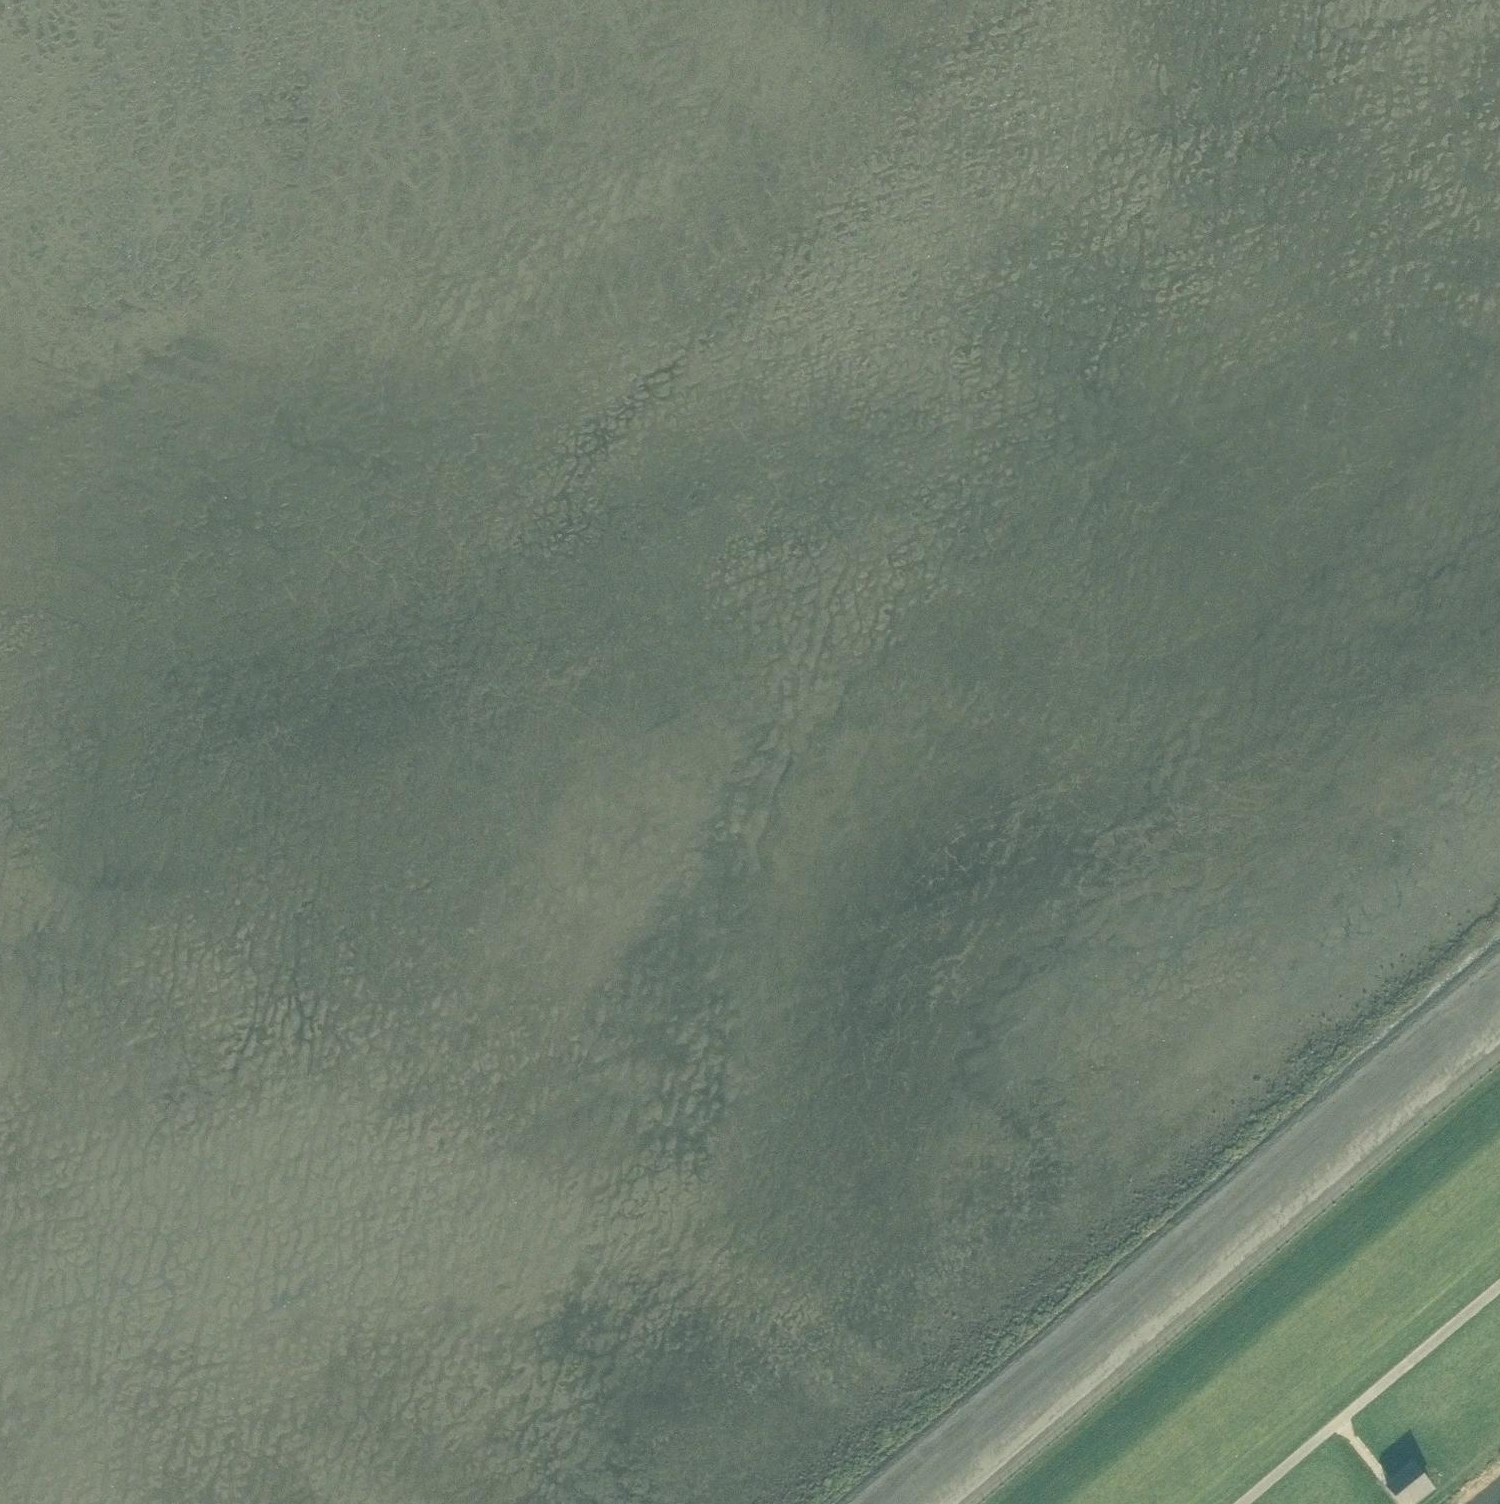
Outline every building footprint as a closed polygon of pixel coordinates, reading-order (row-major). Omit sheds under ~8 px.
[(1431,1488),(1413,1466),(1387,1487),(1401,1503),(1411,1503),(1431,1488)]
